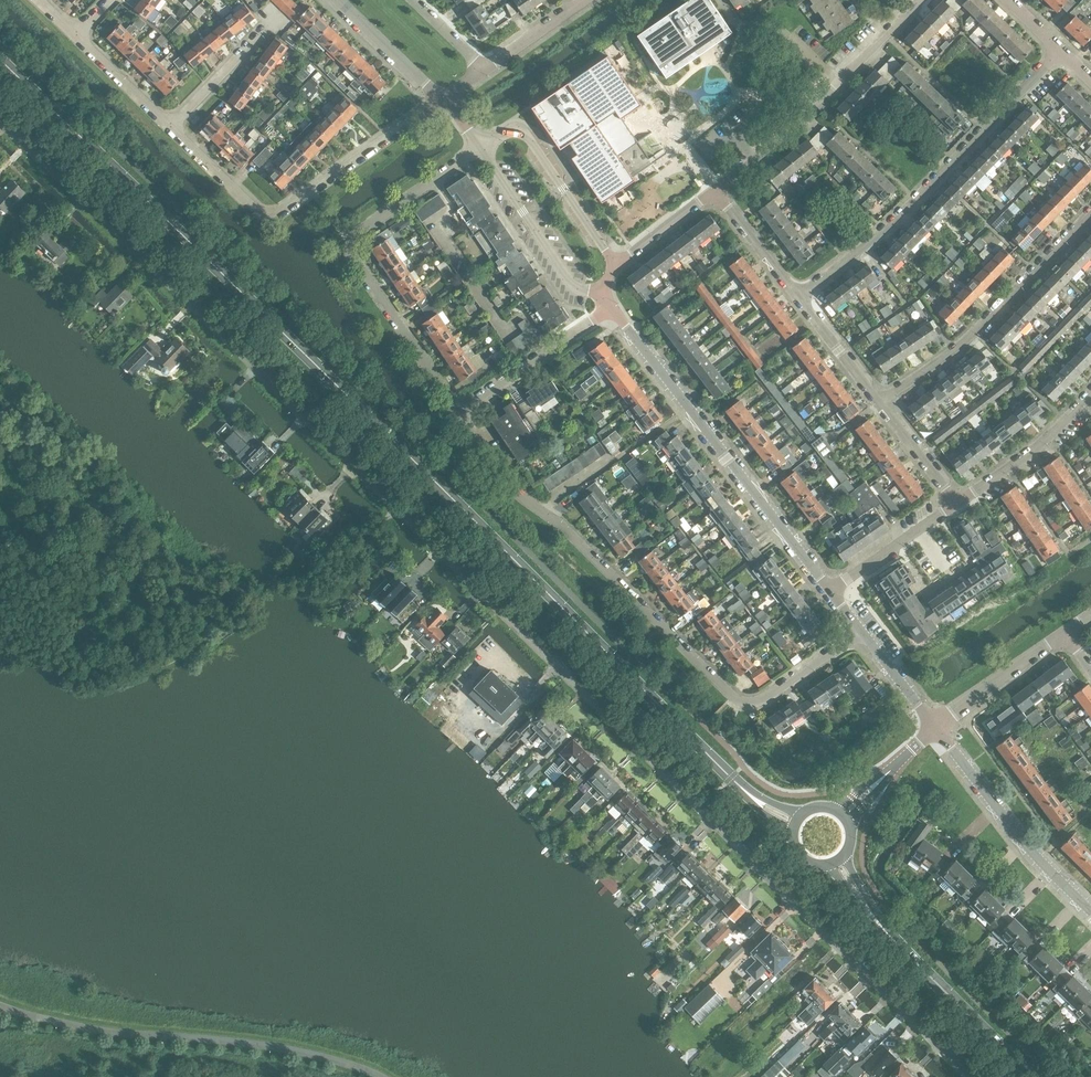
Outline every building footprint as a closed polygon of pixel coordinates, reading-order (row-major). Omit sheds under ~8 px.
[(144,0),(143,0),(135,10),(147,19),(155,8),(144,0)] [(155,8),(161,0),(144,0),(155,8)] [(187,0),(186,0),(184,3),(190,9),(194,6),(187,0)] [(289,0),(279,0),(276,4),(281,9),(289,0)] [(488,17),(481,6),(487,1),(486,0),(476,0),(468,6),(472,11),(466,15),(474,27),(488,17)] [(535,7),(531,0),(514,0),(524,15),(535,7)] [(638,36),(656,63),(660,69),(667,78),(688,63),(692,60),(699,56),(696,52),(709,43),(712,47),(722,39),(732,33),(728,26),(726,23),(717,11),(716,9),(710,0),(690,0),(684,4),(673,12),(670,14),(638,36)] [(736,8),(748,0),(730,0),(736,8)] [(834,35),(854,21),(839,0),(810,0),(834,35)] [(953,0),(948,0),(946,3),(955,12),(960,7),(953,0)] [(965,2),(963,5),(972,14),(984,2),(982,0),(967,0),(965,2)] [(1067,0),(1051,0),(1048,3),(1058,12),(1062,7),(1067,12),(1076,3),(1073,0),(1069,0),(1068,1),(1067,0)] [(955,12),(946,3),(944,1),(934,10),(946,22),(954,14),(955,12)] [(253,2),(250,5),(256,13),(260,10),(253,2)] [(518,14),(509,2),(506,5),(498,11),(501,14),(508,9),(512,18),(518,14)] [(982,23),(993,11),(984,2),(972,14),(966,20),(969,24),(976,17),(982,23)] [(291,18),(300,8),(295,3),(286,13),(291,18)] [(199,5),(196,8),(203,15),(206,11),(199,5)] [(246,6),(236,14),(245,26),(255,18),(247,8),(246,6)] [(305,13),(300,8),(291,18),(296,23),(298,20),(308,30),(320,17),(315,12),(316,11),(313,8),(312,9),(311,7),(305,13)] [(203,15),(196,8),(193,12),(199,18),(203,15)] [(232,10),(222,18),(225,22),(235,34),(245,26),(236,14),(235,14),(232,10)] [(946,22),(934,10),(925,20),(937,31),(946,22)] [(1003,21),(993,11),(982,23),(991,33),(1003,21)] [(172,15),(169,18),(175,25),(179,21),(172,15)] [(1073,18),(1065,27),(1074,36),(1085,25),(1089,21),(1085,17),(1081,22),(1075,16),(1073,18)] [(308,30),(304,34),(314,43),(317,39),(330,26),(325,22),(326,21),(323,17),(322,18),(320,17),(308,30)] [(482,38),(496,28),(488,17),(474,27),(482,38)] [(113,42),(118,47),(137,27),(137,28),(142,20),(139,18),(134,25),(133,26),(131,24),(126,30),(120,25),(108,38),(109,39),(108,40),(112,44),(113,42)] [(175,25),(169,18),(165,22),(172,28),(175,25)] [(146,23),(142,20),(137,28),(141,30),(146,23)] [(937,31),(925,20),(915,29),(927,41),(937,31)] [(1013,30),(1003,21),(991,33),(1001,42),(1013,30)] [(1074,36),(1084,46),(1090,38),(1090,31),(1089,30),(1090,28),(1090,23),(1089,21),(1085,25),(1074,36)] [(225,22),(215,31),(225,42),(235,34),(225,22)] [(181,24),(178,27),(184,34),(188,30),(181,24)] [(332,28),(330,26),(317,39),(327,49),(340,36),(335,31),(336,30),(333,27),(332,28)] [(184,34),(178,27),(174,30),(181,37),(184,34)] [(927,41),(915,29),(906,39),(918,51),(924,45),(929,50),(932,46),(927,41)] [(1023,40),(1013,30),(1001,42),(1011,52),(1023,40)] [(215,31),(205,39),(214,51),(225,42),(215,31)] [(133,32),(118,47),(123,52),(122,53),(125,57),(126,56),(128,57),(140,44),(134,38),(137,35),(133,32)] [(159,44),(165,38),(162,34),(155,41),(159,44)] [(342,37),(340,36),(327,49),(337,58),(350,45),(345,41),(346,40),(343,37),(342,37)] [(288,37),(286,41),(293,46),(296,43),(288,37)] [(169,41),(165,38),(159,44),(162,48),(169,41)] [(205,39),(195,47),(204,59),(214,51),(205,39)] [(271,45),(269,49),(280,58),(284,61),(292,51),(290,49),(276,39),(271,45)] [(1032,50),(1023,40),(1011,52),(1020,61),(1032,50)] [(943,50),(948,45),(949,44),(946,41),(940,47),(943,50)] [(618,42),(609,48),(619,67),(629,61),(618,42)] [(137,67),(150,53),(140,44),(128,57),(129,58),(128,59),(131,63),(132,62),(137,67)] [(296,49),(304,55),(307,51),(299,45),(296,49)] [(347,68),(359,54),(355,50),(356,49),(352,46),(352,47),(350,45),(337,58),(347,68)] [(195,47),(184,55),(194,67),(204,59),(195,47)] [(269,49),(261,60),(273,68),(280,58),(269,49)] [(991,52),(988,55),(995,62),(998,58),(991,52)] [(147,76),(160,63),(150,53),(137,67),(142,71),(141,73),(145,76),(146,75),(147,76)] [(307,57),(315,63),(318,59),(310,53),(307,57)] [(361,57),(359,54),(347,68),(356,77),(369,64),(365,60),(366,59),(362,56),(361,57)] [(177,65),(184,59),(181,56),(174,62),(177,65)] [(608,56),(533,108),(553,138),(561,150),(570,143),(578,154),(572,158),(603,203),(635,180),(633,177),(660,159),(656,153),(654,155),(649,158),(641,146),(645,143),(643,139),(642,138),(638,141),(622,118),(642,105),(608,56)] [(892,57),(888,62),(897,71),(902,66),(892,57)] [(187,63),(184,59),(177,65),(180,69),(187,63)] [(261,60),(253,70),(265,79),(273,68),(261,60)] [(317,65),(324,72),(327,68),(320,61),(317,65)] [(888,62),(883,67),(893,76),(895,74),(897,71),(888,62)] [(897,71),(895,74),(904,84),(916,71),(906,62),(902,66),(897,71)] [(157,86),(170,72),(160,63),(147,76),(148,77),(147,78),(151,82),(152,81),(157,86)] [(357,78),(351,84),(361,94),(364,90),(371,97),(372,98),(387,83),(379,76),(380,75),(379,74),(374,69),(376,68),(372,65),(371,66),(369,64),(356,77),(357,78)] [(883,67),(878,72),(888,81),(890,83),(894,78),(893,76),(883,67)] [(304,69),(300,73),(307,79),(310,76),(304,69)] [(876,69),(866,79),(878,91),(888,81),(878,72),(876,69)] [(253,70),(245,80),(257,89),(265,79),(253,70)] [(318,71),(313,77),(318,80),(322,75),(318,71)] [(904,84),(900,88),(904,92),(909,88),(914,93),(926,81),(916,71),(904,84)] [(180,82),(170,72),(157,86),(162,90),(161,92),(165,95),(166,94),(167,95),(180,82)] [(331,72),(328,75),(334,81),(338,78),(331,72)] [(307,79),(300,73),(297,76),(304,83),(307,79)] [(313,78),(309,82),(316,88),(319,85),(313,78)] [(866,79),(857,89),(869,101),(873,105),(883,95),(878,91),(866,79)] [(245,80),(237,91),(249,100),(253,103),(257,97),(253,95),(257,89),(245,80)] [(341,81),(337,84),(344,91),(348,88),(347,87),(345,85),(341,81)] [(926,81),(914,93),(924,102),(936,90),(926,81)] [(316,88),(309,82),(306,85),(313,91),(316,88)] [(1077,92),(1067,83),(1057,94),(1066,103),(1077,92)] [(285,89),(281,92),(288,99),(291,95),(285,89)] [(857,89),(847,99),(860,111),(869,101),(857,89)] [(347,94),(354,100),(358,97),(350,90),(347,94)] [(936,90),(924,102),(934,112),(945,100),(936,90)] [(237,91),(229,101),(241,110),(249,100),(237,91)] [(288,99),(281,92),(278,95),(285,102),(288,99)] [(1086,101),(1077,92),(1066,103),(1075,112),(1086,101)] [(294,97),(290,101),(297,107),(300,104),(294,97)] [(346,97),(336,107),(349,120),(354,115),(355,116),(359,112),(358,111),(359,110),(346,97)] [(847,99),(838,108),(850,120),(860,111),(847,99)] [(887,100),(882,106),(886,110),(891,104),(887,100)] [(934,112),(929,117),(934,122),(939,126),(939,125),(943,121),(955,109),(945,100),(934,112)] [(297,107),(290,101),(287,104),(293,111),(297,107)] [(1086,101),(1075,112),(1085,121),(1090,115),(1090,107),(1086,101)] [(908,106),(904,109),(911,115),(914,112),(908,106)] [(336,107),(327,117),(340,130),(341,128),(342,129),(346,126),(345,125),(349,120),(336,107)] [(1028,107),(1018,118),(1029,128),(1039,118),(1028,107)] [(265,108),(262,111),(269,118),(272,114),(265,108)] [(232,119),(237,112),(233,109),(228,116),(232,119)] [(943,121),(939,125),(949,135),(953,131),(965,118),(955,109),(943,121)] [(1051,119),(1057,112),(1054,109),(1048,116),(1051,119)] [(269,118),(262,111),(259,115),(265,121),(269,118)] [(241,114),(237,112),(232,119),(235,122),(241,114)] [(1054,122),(1060,115),(1057,112),(1051,119),(1054,122)] [(875,113),(869,120),(872,123),(879,116),(875,113)] [(225,126),(228,123),(224,119),(221,122),(215,116),(202,129),(204,130),(203,131),(206,135),(207,134),(212,139),(225,126)] [(259,116),(253,122),(258,128),(264,122),(259,116)] [(274,117),(271,120),(278,127),(281,123),(274,117)] [(327,117),(317,127),(330,139),(335,134),(336,135),(339,132),(338,131),(340,130),(327,117)] [(1018,118),(1009,127),(1020,138),(1029,128),(1018,118)] [(278,127),(271,120),(268,124),(274,130),(278,127)] [(866,129),(872,123),(869,120),(863,126),(866,129)] [(964,121),(960,126),(965,131),(970,127),(964,121)] [(313,122),(303,132),(321,149),(322,148),(323,149),(326,145),(325,144),(330,139),(317,127),(313,122)] [(929,123),(924,129),(930,135),(936,129),(929,123)] [(235,135),(225,126),(212,139),(217,144),(216,145),(220,148),(221,147),(222,148),(235,135)] [(834,136),(824,126),(820,131),(829,141),(834,136)] [(1009,127),(1000,136),(1010,147),(1020,138),(1009,127)] [(1070,137),(1076,130),(1073,127),(1067,134),(1070,137)] [(252,138),(258,131),(255,128),(248,134),(252,138)] [(1079,133),(1076,130),(1070,137),(1073,140),(1079,133)] [(261,134),(258,131),(252,138),(255,141),(261,134)] [(829,141),(820,131),(815,136),(825,146),(827,144),(829,141)] [(834,136),(829,141),(827,144),(836,153),(848,140),(838,131),(834,136)] [(303,132),(294,142),(298,146),(311,159),(316,154),(317,155),(320,151),(319,150),(321,149),(303,132)] [(232,158),(245,145),(235,135),(222,148),(223,150),(222,151),(226,154),(227,153),(232,158)] [(825,146),(815,136),(810,141),(819,152),(820,153),(824,150),(822,147),(825,146)] [(1000,136),(991,145),(1001,156),(1010,147),(1000,136)] [(819,152),(810,141),(808,139),(798,148),(808,161),(819,152)] [(858,150),(848,140),(836,153),(846,162),(858,150)] [(294,142),(284,152),(289,156),(301,169),(303,167),(304,168),(307,165),(306,164),(311,159),(298,146),(294,142)] [(1053,143),(1050,147),(1056,153),(1059,150),(1053,143)] [(255,154),(245,145),(232,158),(237,163),(236,164),(239,167),(240,166),(242,168),(255,154)] [(991,145),(981,155),(992,165),(998,160),(1002,165),(1006,161),(1001,156),(991,145)] [(267,147),(263,151),(269,157),(273,153),(267,147)] [(1056,153),(1050,147),(1047,150),(1053,156),(1056,153)] [(808,161),(798,148),(787,156),(798,169),(808,161)] [(867,159),(858,150),(846,162),(856,172),(867,159)] [(260,167),(269,157),(263,151),(253,161),(260,167)] [(1062,153),(1059,156),(1065,162),(1069,159),(1062,153)] [(981,155),(972,164),(983,175),(992,165),(981,155)] [(289,156),(279,166),(292,179),(297,174),(298,175),(301,171),(300,170),(301,169),(289,156)] [(798,169),(787,156),(776,165),(787,178),(798,169)] [(1065,162),(1059,156),(1056,159),(1062,165),(1065,162)] [(877,169),(867,159),(856,172),(865,181),(877,169)] [(1035,162),(1031,166),(1038,172),(1041,168),(1035,162)] [(1076,173),(1087,184),(1090,180),(1090,169),(1085,163),(1076,173)] [(972,164),(963,173),(974,184),(976,186),(981,181),(979,179),(983,175),(972,164)] [(787,178),(776,165),(766,173),(776,186),(787,178)] [(279,166),(269,176),(282,189),(283,187),(284,188),(288,185),(287,184),(292,179),(279,166)] [(1038,172),(1031,166),(1029,168),(1035,175),(1038,172)] [(887,178),(877,169),(865,181),(875,190),(875,191),(887,178)] [(1044,171),(1041,175),(1047,181),(1050,178),(1044,171)] [(837,172),(834,175),(840,182),(843,179),(837,172)] [(952,185),(950,187),(961,198),(963,196),(974,184),(963,173),(952,185)] [(1078,193),(1087,184),(1076,173),(1067,182),(1078,193)] [(813,174),(806,180),(809,183),(815,177),(813,174)] [(472,182),(467,175),(447,188),(460,208),(481,193),(473,181),(472,182)] [(1047,181),(1041,175),(1038,178),(1044,184),(1047,181)] [(897,188),(887,178),(875,191),(875,190),(873,192),(876,196),(879,194),(885,200),(897,188)] [(7,212),(17,202),(16,201),(24,192),(12,180),(0,192),(0,205),(7,212)] [(802,189),(809,183),(806,180),(799,185),(802,189)] [(846,181),(843,185),(849,191),(852,188),(846,181)] [(1017,181),(1013,184),(1020,190),(1023,187),(1017,181)] [(1069,202),(1078,193),(1067,182),(1058,192),(1069,202)] [(1020,190),(1013,184),(1010,187),(1017,193),(1020,190)] [(948,189),(936,201),(947,212),(961,198),(950,187),(948,189)] [(1026,190),(1023,194),(1029,200),(1032,196),(1026,190)] [(857,191),(852,196),(857,201),(861,196),(857,191)] [(1060,212),(1069,202),(1058,192),(1049,201),(1060,212)] [(481,193),(460,208),(457,210),(470,228),(492,213),(488,208),(490,207),(481,193)] [(446,205),(439,194),(433,198),(440,210),(446,205)] [(1029,200),(1023,194),(1020,197),(1026,203),(1029,200)] [(440,210),(433,198),(427,202),(434,214),(440,210)] [(768,221),(781,210),(773,200),(760,210),(764,216),(763,217),(765,219),(767,219),(768,221)] [(865,200),(862,203),(869,210),(872,206),(865,200)] [(995,203),(1002,209),(1005,206),(998,200),(995,203)] [(936,201),(927,210),(938,221),(947,212),(936,201)] [(1051,221),(1060,212),(1049,201),(1040,210),(1051,221)] [(434,214),(427,202),(420,206),(428,218),(434,214)] [(800,204),(794,208),(799,214),(800,214),(804,210),(800,204)] [(428,218),(420,206),(414,211),(422,222),(428,218)] [(1008,209),(1005,212),(1011,218),(1014,215),(1008,209)] [(776,232),(789,221),(781,210),(768,221),(772,226),(771,227),(774,230),(775,230),(776,232)] [(804,210),(800,214),(804,219),(809,216),(804,210)] [(927,210),(918,220),(929,230),(934,225),(938,229),(942,225),(938,221),(927,210)] [(1042,230),(1051,221),(1040,210),(1031,220),(1042,230)] [(1011,218),(1005,212),(1002,215),(1008,222),(1011,218)] [(495,218),(492,213),(470,228),(482,245),(506,229),(497,216),(495,218)] [(710,215),(700,223),(710,236),(721,228),(710,215)] [(809,216),(804,219),(808,224),(813,221),(809,216)] [(918,220),(909,229),(920,240),(929,230),(918,220)] [(1033,240),(1042,230),(1031,220),(1022,229),(1033,240)] [(785,242),(798,232),(789,221),(776,232),(780,237),(780,238),(782,241),(783,241),(785,242)] [(710,236),(700,223),(690,231),(700,244),(710,236)] [(373,251),(372,252),(375,255),(376,255),(380,260),(395,250),(398,248),(400,247),(393,236),(388,229),(373,239),(377,246),(372,249),(373,251)] [(515,241),(506,229),(482,245),(494,263),(496,261),(516,248),(512,243),(515,241)] [(909,229),(900,238),(911,249),(920,240),(909,229)] [(1024,249),(1033,240),(1022,229),(1013,238),(1019,244),(1024,249)] [(53,239),(55,236),(48,230),(35,243),(54,261),(55,261),(60,265),(69,255),(67,253),(78,242),(70,235),(60,245),(53,239)] [(700,244),(690,231),(679,239),(690,252),(700,244)] [(793,253),(806,243),(798,232),(785,242),(789,248),(788,249),(790,252),(791,252),(793,253)] [(964,235),(970,241),(974,238),(967,232),(964,235)] [(424,247),(432,242),(429,238),(422,244),(424,247)] [(900,238),(891,248),(902,258),(911,249),(900,238)] [(980,238),(977,241),(983,247),(986,244),(980,238)] [(1013,238),(1009,242),(1015,248),(1019,244),(1013,238)] [(690,252),(679,239),(669,246),(680,260),(690,252)] [(1079,248),(1090,259),(1090,258),(1090,241),(1088,239),(1079,248)] [(983,247),(977,241),(974,244),(980,250),(983,247)] [(435,246),(432,242),(424,247),(427,251),(435,246)] [(814,254),(806,243),(793,253),(797,259),(796,260),(798,262),(800,262),(801,264),(814,254)] [(822,245),(816,250),(818,254),(825,249),(822,245)] [(1006,245),(1004,248),(1010,254),(1013,251),(1006,245)] [(680,260),(669,246),(659,254),(669,268),(680,260)] [(723,246),(720,248),(725,255),(728,253),(723,246)] [(952,247),(949,250),(956,256),(958,253),(952,247)] [(519,253),(516,248),(496,261),(508,279),(514,275),(530,264),(521,251),(519,253)] [(725,255),(720,248),(716,251),(722,258),(725,255)] [(891,248),(881,258),(892,269),(902,258),(891,248)] [(1004,248),(994,258),(1005,268),(1014,259),(1010,254),(1004,248)] [(1079,248),(1070,257),(1081,268),(1090,259),(1079,248)] [(996,278),(1005,268),(994,258),(985,249),(980,254),(986,260),(982,264),(985,267),(996,278)] [(388,272),(403,262),(395,250),(380,260),(381,262),(380,263),(382,267),(384,266),(388,272)] [(956,256),(949,250),(946,253),(952,260),(956,256)] [(669,268),(659,254),(649,262),(659,276),(669,268)] [(750,267),(742,256),(730,266),(738,276),(750,267)] [(962,256),(958,260),(965,266),(968,262),(962,256)] [(1056,272),(1055,273),(1060,279),(1065,274),(1067,275),(1071,278),(1072,277),(1081,268),(1070,257),(1061,267),(1059,268),(1056,272)] [(965,266),(958,260),(956,263),(962,269),(965,266)] [(440,270),(448,265),(445,261),(437,266),(440,270)] [(395,284),(410,273),(403,262),(388,272),(389,274),(387,275),(390,279),(391,278),(395,284)] [(659,276),(649,262),(638,270),(649,284),(659,276)] [(703,262),(699,264),(705,271),(708,269),(703,262)] [(539,277),(530,264),(514,275),(508,279),(505,281),(517,298),(524,294),(540,283),(536,278),(539,277)] [(705,271),(699,264),(696,267),(701,274),(705,271)] [(450,269),(448,265),(440,270),(443,274),(450,269)] [(877,277),(868,265),(857,273),(867,285),(877,277)] [(934,266),(931,269),(938,275),(940,272),(934,266)] [(750,267),(738,276),(736,278),(739,282),(742,281),(746,286),(758,277),(750,267)] [(987,287),(996,278),(985,267),(976,277),(987,287)] [(938,275),(931,269),(928,272),(934,278),(938,275)] [(415,270),(410,273),(395,284),(396,285),(395,286),(398,290),(399,289),(403,295),(418,285),(415,281),(420,278),(415,270)] [(649,284),(638,270),(628,278),(639,292),(649,284)] [(692,270),(689,273),(694,279),(698,277),(692,270)] [(867,285),(857,273),(847,281),(856,293),(867,285)] [(1055,273),(1045,283),(1056,294),(1066,284),(1071,278),(1067,275),(1065,274),(1060,279),(1055,273)] [(944,275),(940,278),(947,285),(950,281),(944,275)] [(892,277),(890,279),(896,285),(900,282),(894,276),(892,277)] [(682,277),(679,280),(684,287),(687,284),(682,277)] [(766,288),(758,277),(746,286),(754,297),(766,288)] [(978,297),(987,287),(976,277),(967,286),(978,297)] [(919,281),(925,288),(928,284),(922,278),(919,281)] [(947,285),(940,278),(937,281),(944,288),(947,285)] [(684,287),(679,280),(675,283),(681,290),(684,287)] [(856,293),(847,281),(837,289),(846,301),(856,293)] [(120,282),(108,294),(102,289),(90,301),(96,307),(101,301),(115,315),(117,312),(118,313),(120,311),(119,310),(133,296),(120,282)] [(695,287),(699,292),(706,288),(701,282),(695,287)] [(543,288),(540,283),(524,294),(528,299),(530,298),(538,310),(554,300),(545,286),(543,288)] [(1045,283),(1036,293),(1047,303),(1056,294),(1045,283)] [(96,285),(84,297),(88,301),(100,288),(96,285)] [(423,291),(418,285),(403,295),(404,297),(403,298),(406,301),(407,301),(411,307),(417,302),(422,309),(434,301),(427,291),(423,291)] [(968,306),(978,297),(967,286),(958,295),(968,306)] [(928,291),(934,297),(938,294),(931,287),(928,291)] [(704,298),(710,293),(706,288),(699,292),(704,298)] [(774,298),(766,288),(754,297),(762,307),(774,298)] [(846,301),(837,289),(826,297),(836,309),(846,301)] [(662,293),(658,296),(664,303),(667,300),(662,293)] [(708,303),(714,299),(710,293),(704,298),(708,303)] [(1036,293),(1027,302),(1038,313),(1047,303),(1036,293)] [(959,315),(968,306),(958,295),(948,305),(959,315)] [(498,296),(493,299),(497,305),(502,302),(498,296)] [(664,303),(658,296),(655,298),(660,305),(664,303)] [(782,309),(774,298),(762,307),(770,318),(782,309)] [(1090,305),(1090,303),(1087,298),(1079,306),(1085,312),(1090,305)] [(712,309),(718,304),(714,299),(708,303),(712,309)] [(554,300),(538,310),(533,314),(546,333),(567,319),(554,300)] [(464,306),(467,310),(475,305),(472,301),(464,306)] [(921,309),(916,302),(913,304),(918,311),(921,309)] [(1027,302),(1018,311),(1029,322),(1038,313),(1027,302)] [(722,310),(718,304),(712,309),(716,314),(722,310)] [(1067,304),(1062,309),(1067,314),(1072,309),(1067,304)] [(430,335),(445,324),(438,314),(441,312),(436,305),(425,312),(429,319),(423,324),(427,330),(425,330),(428,335),(429,334),(430,335)] [(477,309),(475,305),(467,310),(469,314),(477,309)] [(887,305),(884,308),(888,315),(892,312),(887,305)] [(950,325),(959,315),(948,305),(939,314),(950,325)] [(662,326),(675,316),(668,306),(654,316),(662,326)] [(1085,312),(1079,306),(1074,311),(1080,316),(1085,312)] [(507,308),(503,311),(507,317),(511,314),(507,308)] [(888,315),(884,308),(880,310),(885,317),(888,315)] [(790,319),(782,309),(770,318),(778,328),(790,319)] [(1062,309),(1058,313),(1063,318),(1067,314),(1062,309)] [(727,315),(722,310),(716,314),(720,320),(727,315)] [(1018,311),(1009,321),(1020,331),(1022,333),(1026,335),(1032,328),(1031,324),(1029,322),(1018,311)] [(1076,321),(1080,316),(1074,311),(1070,316),(1076,321)] [(899,314),(895,316),(900,324),(904,321),(899,314)] [(731,321),(727,315),(720,320),(725,325),(731,321)] [(670,337),(683,326),(675,316),(662,326),(670,337)] [(900,324),(895,316),(888,321),(893,328),(900,324)] [(1076,321),(1070,316),(1065,320),(1071,326),(1076,321)] [(1054,317),(1049,322),(1053,326),(1058,321),(1054,317)] [(798,330),(790,319),(778,328),(786,339),(798,330)] [(518,324),(524,332),(531,344),(537,339),(524,320),(518,324)] [(866,320),(862,322),(867,329),(871,327),(866,320)] [(1071,326),(1065,320),(1061,325),(1066,331),(1071,326)] [(735,326),(731,321),(725,325),(729,331),(735,326)] [(1009,321),(1000,330),(1010,341),(1020,331),(1009,321)] [(867,329),(862,322),(859,325),(864,332),(867,329)] [(930,322),(919,329),(928,342),(939,335),(930,322)] [(438,346),(453,336),(445,324),(430,335),(434,341),(433,342),(436,346),(437,345),(438,346)] [(480,329),(482,333),(490,328),(487,324),(480,329)] [(1066,331),(1061,325),(1056,330),(1062,335),(1066,331)] [(678,347),(691,337),(683,326),(670,337),(678,347)] [(739,331),(735,326),(729,331),(733,336),(739,331)] [(493,332),(490,328),(482,333),(485,337),(493,332)] [(877,329),(873,331),(878,338),(881,336),(877,329)] [(917,349),(928,342),(919,329),(909,337),(917,349)] [(1000,330),(990,340),(1001,350),(1006,355),(1015,345),(1010,341),(1000,330)] [(1062,335),(1056,330),(1051,335),(1057,340),(1062,335)] [(743,337),(739,331),(733,336),(737,342),(743,337)] [(878,338),(873,331),(867,335),(871,343),(878,338)] [(531,344),(524,332),(518,336),(525,348),(531,344)] [(1057,340),(1051,335),(1047,339),(1053,345),(1057,340)] [(446,358),(461,348),(453,336),(438,346),(442,353),(441,354),(444,358),(445,357),(446,358)] [(525,348),(518,336),(512,341),(519,352),(525,348)] [(686,357),(699,347),(691,337),(678,347),(686,357)] [(748,342),(743,337),(737,342),(742,347),(748,342)] [(906,356),(917,349),(909,337),(898,344),(906,356)] [(184,359),(190,352),(176,338),(164,352),(157,346),(158,346),(151,339),(143,348),(130,362),(137,370),(152,354),(157,358),(156,359),(165,367),(164,368),(163,369),(163,370),(163,371),(164,372),(165,373),(166,373),(167,373),(168,373),(169,372),(169,371),(169,370),(170,369),(171,369),(175,365),(175,364),(182,357),(184,359)] [(793,348),(801,358),(813,348),(805,338),(793,348)] [(1048,349),(1053,345),(1047,339),(1042,344),(1048,349)] [(519,352),(512,341),(505,345),(513,356),(519,352)] [(588,343),(572,354),(577,361),(589,353),(598,364),(613,352),(611,351),(612,350),(609,346),(608,347),(604,341),(593,349),(588,343)] [(752,348),(748,342),(742,347),(746,353),(752,348)] [(1090,362),(1090,346),(1088,343),(1079,353),(1090,363),(1090,362)] [(895,364),(906,356),(898,344),(887,351),(895,364)] [(1043,354),(1048,349),(1042,344),(1038,349),(1043,354)] [(884,371),(895,364),(887,351),(883,346),(872,353),(884,371)] [(694,367),(707,357),(699,347),(686,357),(694,367)] [(453,370),(469,359),(461,348),(446,358),(450,364),(448,365),(451,369),(452,368),(453,370)] [(756,353),(752,348),(746,353),(750,358),(756,353)] [(821,359),(813,348),(801,358),(809,368),(821,359)] [(1043,354),(1038,349),(1033,353),(1039,359),(1043,354)] [(981,351),(971,359),(980,371),(991,363),(981,351)] [(593,368),(590,370),(594,375),(599,381),(601,378),(607,374),(621,363),(620,362),(621,361),(618,357),(617,358),(613,352),(598,364),(593,368)] [(760,359),(756,353),(750,358),(754,363),(760,359)] [(1034,364),(1039,359),(1033,353),(1029,358),(1034,364)] [(1081,373),(1090,363),(1079,353),(1070,362),(1081,373)] [(701,378),(715,367),(707,357),(694,367),(701,378)] [(1034,364),(1029,358),(1024,363),(1030,368),(1034,364)] [(477,371),(469,359),(453,370),(457,375),(456,376),(459,380),(460,379),(461,381),(466,377),(471,384),(486,374),(481,367),(477,371)] [(764,364),(760,359),(754,363),(758,369),(761,367),(764,364)] [(829,369),(821,359),(809,368),(817,378),(829,369)] [(971,359),(960,367),(970,379),(974,384),(979,379),(983,384),(987,381),(984,377),(980,371),(971,359)] [(484,365),(487,371),(493,368),(490,361),(484,365)] [(1072,382),(1081,373),(1070,362),(1061,371),(1072,382)] [(621,363),(607,374),(615,385),(629,374),(628,373),(629,372),(626,368),(625,369),(621,363)] [(1025,373),(1030,368),(1024,363),(1019,368),(1025,373)] [(709,388),(723,378),(715,367),(701,378),(709,388)] [(761,377),(765,373),(761,367),(758,369),(756,371),(761,377)] [(960,367),(950,375),(959,387),(970,379),(960,367)] [(837,379),(829,369),(817,378),(825,389),(837,379)] [(1062,391),(1072,382),(1061,371),(1052,381),(1062,391)] [(770,380),(765,373),(761,377),(765,384),(770,380)] [(629,374),(615,385),(623,396),(638,385),(636,383),(637,383),(634,379),(633,379),(629,374)] [(594,375),(581,385),(585,391),(599,381),(594,375)] [(950,375),(940,383),(949,395),(952,399),(963,391),(959,387),(950,375)] [(731,388),(723,378),(709,388),(717,398),(731,388)] [(1010,378),(1005,382),(1010,388),(1015,384),(1010,378)] [(845,390),(837,379),(825,389),(833,399),(845,390)] [(535,432),(538,430),(539,429),(541,428),(542,426),(542,424),(542,422),(542,420),(534,408),(539,404),(541,406),(554,397),(553,395),(559,391),(552,381),(548,384),(545,380),(528,391),(531,395),(517,405),(535,432)] [(776,387),(770,380),(765,384),(771,391),(776,387)] [(1053,401),(1062,391),(1052,381),(1042,390),(1053,401)] [(1010,388),(1005,382),(1000,386),(1005,392),(1010,388)] [(940,383),(929,391),(939,403),(945,398),(948,403),(952,399),(949,395),(940,383)] [(638,385),(623,396),(632,407),(646,396),(645,394),(646,393),(643,390),(642,390),(638,385)] [(1005,392),(1000,386),(995,389),(999,396),(1005,392)] [(578,397),(585,391),(582,387),(575,393),(578,397)] [(782,395),(776,387),(771,391),(777,399),(782,395)] [(999,396),(995,389),(990,393),(994,400),(999,396)] [(853,400),(845,390),(833,399),(841,409),(853,400)] [(588,395),(585,391),(578,397),(581,400),(588,395)] [(929,391),(919,399),(928,411),(939,403),(929,391)] [(994,400),(990,393),(984,397),(989,404),(994,400)] [(1043,410),(1034,398),(1030,393),(1019,401),(1023,406),(1032,419),(1043,410)] [(788,403),(782,395),(777,399),(783,407),(788,403)] [(632,407),(627,411),(630,416),(634,414),(638,420),(640,418),(655,407),(653,405),(654,405),(651,401),(650,402),(646,396),(632,407)] [(989,404),(984,397),(979,401),(984,408),(989,404)] [(919,399),(909,407),(918,419),(928,411),(919,399)] [(740,400),(726,410),(734,420),(748,410),(740,400)] [(853,400),(841,409),(837,413),(845,423),(861,410),(853,400)] [(984,408),(979,401),(974,405),(979,412),(984,408)] [(489,418),(519,462),(541,447),(510,403),(503,408),(504,409),(497,414),(496,413),(489,418)] [(777,403),(770,409),(774,414),(781,408),(777,403)] [(794,411),(788,403),(783,407),(789,414),(794,411)] [(810,403),(799,411),(805,419),(816,411),(810,403)] [(965,405),(960,409),(962,411),(964,413),(969,409),(965,405)] [(979,412),(974,405),(969,409),(973,416),(979,412)] [(1022,426),(1032,419),(1023,406),(1013,414),(1022,426)] [(638,420),(636,422),(644,433),(649,429),(663,418),(662,416),(663,416),(660,412),(659,412),(655,407),(640,418),(638,420)] [(958,407),(948,414),(952,419),(962,411),(960,409),(958,407)] [(595,418),(602,413),(599,409),(592,415),(595,418)] [(973,416),(969,409),(964,413),(968,419),(973,416)] [(748,410),(734,420),(742,430),(755,420),(748,410)] [(800,418),(794,411),(789,414),(795,422),(800,418)] [(605,416),(602,413),(595,418),(598,422),(605,416)] [(968,419),(964,413),(958,417),(963,423),(968,419)] [(1012,434),(1022,426),(1013,414),(1003,422),(1012,434)] [(963,423),(958,417),(953,421),(958,427),(963,423)] [(806,426),(800,418),(795,422),(801,430),(806,426)] [(227,422),(217,432),(229,444),(238,453),(237,455),(240,452),(246,458),(242,461),(243,461),(263,441),(261,442),(250,431),(238,420),(240,422),(234,429),(227,422)] [(755,420),(742,430),(750,441),(763,430),(755,420)] [(856,429),(864,439),(876,430),(868,420),(856,429)] [(958,427),(953,421),(948,425),(952,431),(958,427)] [(1002,442),(1012,434),(1003,422),(993,430),(1002,442)] [(952,431),(948,425),(943,429),(947,435),(952,431)] [(812,434),(806,426),(801,430),(807,437),(812,434)] [(790,431),(795,438),(801,434),(795,427),(790,431)] [(947,435),(943,429),(938,433),(942,439),(947,435)] [(763,430),(750,441),(757,451),(771,441),(763,430)] [(884,440),(876,430),(864,439),(872,450),(884,440)] [(992,450),(1002,442),(993,430),(982,438),(992,450)] [(612,440),(619,435),(616,431),(609,437),(611,440),(612,440)] [(666,431),(655,439),(661,448),(665,446),(669,452),(665,455),(668,459),(672,456),(685,446),(677,436),(672,439),(666,431)] [(571,432),(558,441),(564,449),(576,440),(571,432)] [(942,439),(938,433),(932,437),(937,443),(942,439)] [(817,440),(812,434),(807,437),(812,444),(817,440)] [(622,439),(619,435),(612,440),(615,444),(622,439)] [(593,436),(588,439),(591,445),(596,442),(593,436)] [(834,451),(830,446),(822,436),(817,440),(812,444),(823,459),(828,455),(834,451)] [(609,437),(602,442),(605,445),(611,440),(609,437)] [(982,458),(992,450),(982,438),(972,446),(982,458)] [(892,451),(884,440),(872,450),(880,460),(892,451)] [(263,441),(243,461),(255,473),(275,453),(270,447),(263,441)] [(771,441),(757,451),(765,461),(779,451),(779,450),(771,441)] [(606,453),(600,444),(599,443),(593,447),(600,457),(606,453)] [(779,451),(765,461),(773,471),(780,466),(784,471),(793,464),(798,460),(786,445),(779,450),(779,451)] [(668,459),(667,460),(675,471),(681,467),(693,457),(689,452),(690,451),(687,447),(686,448),(685,446),(672,456),(668,459)] [(972,466),(982,458),(972,446),(962,453),(972,466)] [(600,457),(593,447),(588,451),(595,461),(600,457)] [(636,449),(632,452),(636,457),(640,453),(636,449)] [(595,461),(588,451),(582,455),(589,465),(595,461)] [(900,461),(892,451),(880,460),(888,471),(900,461)] [(561,452),(556,456),(562,464),(567,460),(561,452)] [(960,474),(972,466),(962,453),(951,462),(960,474)] [(589,465),(582,455),(576,458),(583,469),(589,465)] [(834,463),(828,455),(823,459),(829,467),(834,463)] [(681,467),(675,471),(684,482),(689,477),(702,468),(693,457),(681,467)] [(1044,467),(1037,472),(1044,482),(1051,477),(1051,478),(1065,468),(1058,457),(1044,467)] [(583,469),(576,458),(571,462),(578,473),(583,469)] [(627,464),(640,481),(647,476),(634,458),(627,464)] [(789,492),(802,482),(808,478),(803,471),(809,466),(806,460),(793,470),(795,471),(781,482),(789,492)] [(908,472),(900,461),(888,471),(896,481),(908,472)] [(578,473),(571,462),(565,466),(572,477),(578,473)] [(840,471),(834,463),(829,467),(835,474),(840,471)] [(1079,463),(1074,466),(1080,474),(1085,470),(1079,463)] [(572,477),(565,466),(560,470),(566,480),(572,477)] [(295,467),(290,472),(300,481),(305,476),(295,467)] [(832,474),(826,467),(821,471),(826,478),(832,474)] [(684,482),(682,483),(691,494),(697,488),(710,479),(702,468),(689,477),(684,482)] [(1065,468),(1051,478),(1058,488),(1072,478),(1065,468)] [(566,480),(560,470),(554,474),(561,484),(566,480)] [(846,478),(840,471),(835,474),(841,482),(846,478)] [(916,482),(908,472),(896,481),(903,491),(904,491),(916,482)] [(561,484),(554,474),(548,478),(555,488),(561,484)] [(660,474),(653,480),(657,486),(665,480),(660,474)] [(626,484),(633,478),(631,475),(624,480),(626,484)] [(650,479),(647,476),(640,481),(643,485),(650,479)] [(555,488),(548,478),(543,482),(550,492),(555,488)] [(636,482),(633,478),(626,484),(629,487),(636,482)] [(852,486),(846,478),(841,482),(848,490),(852,486)] [(1028,478),(1022,482),(1028,491),(1034,487),(1028,478)] [(1072,478),(1058,488),(1066,498),(1080,489),(1072,478)] [(697,488),(691,494),(699,505),(706,499),(718,490),(710,479),(697,488)] [(595,482),(579,495),(579,496),(583,500),(580,502),(584,507),(584,509),(586,512),(588,512),(589,513),(602,503),(606,500),(608,498),(599,488),(595,482)] [(797,502),(810,492),(802,482),(789,492),(797,502)] [(874,540),(889,529),(874,507),(881,502),(865,482),(845,497),(859,517),(874,540)] [(873,486),(879,494),(884,490),(877,482),(873,486)] [(924,492),(916,482),(904,491),(903,491),(898,495),(902,499),(907,495),(912,502),(924,492)] [(1006,502),(1001,505),(1004,510),(1009,506),(1023,497),(1015,486),(1002,496),(1006,502)] [(292,516),(291,516),(292,518),(293,520),(294,522),(295,523),(297,525),(315,506),(307,499),(310,496),(302,488),(292,498),(291,496),(286,501),(288,503),(283,507),(292,516)] [(805,512),(818,502),(814,497),(818,494),(814,489),(815,489),(814,489),(810,492),(797,502),(805,512)] [(1080,489),(1066,498),(1073,509),(1087,499),(1080,489)] [(718,490),(706,499),(714,510),(727,500),(718,490)] [(892,501),(884,490),(879,494),(887,504),(892,501)] [(656,503),(663,498),(661,494),(654,499),(656,503)] [(643,506),(651,501),(648,497),(641,503),(643,506)] [(1023,497),(1009,506),(1016,517),(1030,507),(1023,497)] [(666,501),(663,498),(656,503),(659,506),(666,501)] [(812,522),(826,512),(830,509),(823,498),(818,502),(805,512),(812,522)] [(1073,509),(1080,519),(1090,512),(1090,505),(1087,499),(1073,509)] [(602,503),(589,513),(593,518),(592,520),(594,523),(596,523),(597,524),(611,514),(614,511),(606,500),(602,503)] [(714,510),(710,513),(718,524),(723,521),(735,511),(727,500),(714,510)] [(653,504),(651,501),(643,506),(646,510),(653,504)] [(897,508),(892,501),(887,504),(893,511),(897,508)] [(323,514),(315,506),(297,525),(298,526),(300,528),(302,529),(303,530),(305,531),(306,530),(314,538),(319,534),(321,535),(326,531),(324,529),(333,520),(325,512),(323,514)] [(1030,507),(1016,517),(1023,527),(1037,518),(1030,507)] [(611,514),(597,524),(601,529),(600,531),(603,534),(605,534),(606,535),(619,525),(624,521),(616,510),(614,511),(611,514)] [(723,521),(718,524),(727,535),(731,532),(743,522),(735,511),(723,521)] [(1053,512),(1046,517),(1051,524),(1058,520),(1053,512)] [(1080,519),(1087,530),(1090,528),(1090,512),(1080,519)] [(673,524),(680,519),(678,515),(671,521),(673,524)] [(844,561),(859,550),(841,524),(834,529),(832,525),(837,521),(832,516),(822,524),(829,533),(826,534),(834,545),(844,561)] [(859,517),(844,527),(859,550),(874,540),(859,517)] [(665,518),(658,524),(661,528),(668,522),(665,518)] [(1023,527),(1018,531),(1021,535),(1026,532),(1030,538),(1044,528),(1037,518),(1023,527)] [(683,523),(680,519),(673,524),(676,528),(683,523)] [(1058,520),(1051,524),(1056,531),(1063,527),(1058,520)] [(619,525),(606,535),(610,540),(609,542),(612,545),(613,545),(614,546),(627,536),(628,536),(633,532),(624,521),(619,525)] [(898,560),(873,576),(874,577),(877,582),(892,603),(918,641),(937,628),(934,623),(940,619),(950,612),(985,588),(1001,578),(1005,583),(1016,576),(1001,554),(1006,550),(1001,542),(992,548),(990,546),(987,548),(969,521),(966,523),(965,521),(958,526),(959,528),(956,530),(974,557),(975,558),(976,557),(981,564),(921,605),(908,585),(916,580),(905,564),(904,564),(902,565),(898,560)] [(727,535),(726,536),(734,547),(739,543),(752,533),(743,522),(731,532),(727,535)] [(1034,544),(1030,547),(1033,552),(1038,549),(1051,539),(1044,528),(1030,538),(1034,544)] [(985,535),(992,545),(999,541),(992,530),(985,535)] [(1065,531),(1059,535),(1062,540),(1069,536),(1065,531)] [(692,539),(695,542),(702,537),(699,533),(692,539)] [(752,533),(739,543),(743,548),(741,550),(749,560),(754,557),(760,552),(756,547),(760,544),(752,533)] [(627,536),(614,546),(618,551),(617,553),(620,556),(622,556),(623,557),(631,550),(635,555),(645,547),(641,542),(636,547),(628,536),(627,536)] [(682,546),(689,540),(687,537),(680,542),(682,546)] [(705,541),(702,537),(695,542),(698,546),(705,541)] [(1017,539),(1012,543),(1015,549),(1021,545),(1017,539)] [(1051,539),(1038,549),(1045,559),(1048,564),(1061,556),(1057,551),(1059,549),(1051,539)] [(692,544),(689,540),(682,546),(685,549),(692,544)] [(305,541),(295,555),(304,562),(314,548),(305,541)] [(650,553),(646,548),(636,557),(643,566),(643,568),(645,571),(647,571),(648,572),(661,562),(657,557),(661,554),(656,548),(650,553)] [(755,558),(750,562),(751,563),(755,568),(753,570),(762,582),(766,578),(778,568),(770,557),(766,561),(762,555),(761,554),(755,558)] [(712,564),(719,558),(716,555),(709,560),(712,564)] [(722,562),(719,558),(712,564),(714,567),(722,562)] [(704,559),(697,564),(700,568),(707,562),(704,559)] [(656,583),(669,573),(665,567),(668,565),(664,560),(661,562),(648,572),(652,577),(651,579),(653,582),(655,582),(656,583)] [(709,566),(707,562),(700,568),(702,571),(709,566)] [(766,578),(763,581),(771,591),(774,589),(787,579),(778,568),(766,578)] [(665,594),(678,584),(673,578),(676,576),(672,571),(669,573),(656,583),(660,588),(659,590),(662,593),(664,593),(665,594)] [(377,587),(371,593),(375,597),(385,607),(407,585),(396,575),(390,581),(387,577),(377,587)] [(774,589),(771,591),(779,602),(783,599),(795,590),(787,579),(774,589)] [(407,585),(385,607),(386,607),(387,606),(397,616),(403,610),(410,616),(419,606),(412,600),(418,594),(407,584),(407,585)] [(686,595),(678,584),(665,594),(669,599),(668,601),(670,604),(672,604),(673,605),(686,595)] [(742,596),(749,591),(746,588),(739,593),(742,596)] [(795,590),(783,599),(791,610),(804,601),(795,590)] [(695,616),(710,604),(704,597),(699,601),(691,591),(686,595),(673,605),(677,610),(676,612),(679,615),(681,615),(681,616),(683,614),(687,620),(694,615),(695,616)] [(752,595),(749,591),(742,596),(745,600),(752,595)] [(736,609),(743,604),(741,600),(734,606),(736,609)] [(804,601),(791,610),(800,621),(812,612),(804,601)] [(746,607),(743,604),(736,609),(739,613),(746,607)] [(427,616),(417,626),(424,633),(418,640),(430,651),(436,645),(446,634),(439,628),(442,625),(443,627),(449,621),(446,619),(447,618),(437,609),(429,618),(427,616)] [(707,632),(720,621),(711,610),(698,620),(702,626),(701,628),(704,631),(706,631),(707,632)] [(759,619),(766,614),(763,610),(756,615),(759,619)] [(812,612),(800,621),(808,632),(810,634),(802,640),(806,647),(817,639),(813,633),(816,631),(814,628),(820,622),(812,612)] [(768,617),(766,614),(759,619),(761,622),(768,617)] [(715,642),(734,628),(725,617),(720,621),(707,632),(711,637),(710,639),(712,642),(714,641),(715,642)] [(753,631),(760,625),(757,622),(750,627),(753,631)] [(762,629),(760,625),(753,631),(755,634),(762,629)] [(468,638),(457,627),(443,642),(455,653),(468,638)] [(724,653),(739,641),(742,639),(734,628),(715,642),(719,648),(718,649),(720,652),(723,652),(724,653)] [(775,640),(782,635),(779,632),(772,637),(775,640)] [(777,644),(784,639),(782,635),(775,640),(777,644)] [(739,641),(724,653),(728,658),(727,660),(729,663),(731,663),(732,664),(745,654),(740,647),(742,645),(739,641)] [(423,650),(416,657),(421,661),(428,654),(423,650)] [(749,651),(745,654),(732,664),(736,669),(735,671),(737,675),(740,674),(740,675),(749,669),(752,674),(751,675),(755,681),(767,674),(762,667),(758,670),(750,660),(753,657),(749,651)] [(446,667),(456,657),(450,652),(441,662),(446,667)] [(1063,660),(1053,667),(1063,680),(1069,676),(1073,681),(1077,678),(1063,660)] [(822,683),(821,683),(830,696),(834,702),(850,691),(851,692),(856,698),(871,687),(862,674),(862,673),(858,668),(857,668),(853,662),(839,673),(833,675),(828,679),(827,678),(822,682),(822,683)] [(1063,680),(1053,667),(1043,675),(1053,688),(1063,680)] [(517,695),(512,690),(492,671),(476,688),(501,712),(517,695)] [(1053,688),(1043,675),(1033,683),(1043,696),(1048,692),(1052,697),(1057,693),(1053,688)] [(454,712),(468,698),(452,682),(438,697),(454,712)] [(834,702),(821,683),(820,684),(820,683),(814,687),(815,688),(809,691),(813,697),(807,702),(814,712),(820,708),(822,710),(834,702)] [(1033,683),(1022,690),(1032,703),(1034,702),(1037,705),(1045,699),(1042,696),(1043,696),(1033,683)] [(1074,694),(1082,704),(1090,697),(1090,688),(1088,684),(1083,687),(1074,694)] [(1032,703),(1022,690),(1012,698),(1017,704),(1022,711),(1023,711),(1032,703)] [(1064,691),(1059,695),(1063,700),(1068,696),(1064,691)] [(1082,704),(1090,714),(1090,713),(1090,697),(1082,704)] [(783,709),(782,710),(791,723),(803,715),(805,718),(814,712),(807,702),(798,707),(797,706),(798,705),(796,702),(795,703),(794,702),(789,705),(788,705),(782,709),(783,709)] [(447,720),(453,713),(443,704),(437,710),(447,720)] [(1027,717),(1023,711),(1022,711),(1017,704),(1006,712),(1004,709),(1004,710),(1006,712),(1000,716),(999,714),(986,723),(997,739),(1027,717)] [(1027,717),(1033,726),(1044,718),(1037,709),(1027,717)] [(528,721),(520,730),(524,734),(532,726),(537,731),(550,718),(548,717),(549,716),(545,712),(544,712),(542,710),(536,717),(533,717),(528,722),(528,721)] [(795,728),(791,723),(782,710),(781,710),(775,714),(776,714),(770,718),(783,737),(795,728)] [(1058,714),(1056,715),(1060,721),(1067,716),(1063,710),(1058,714)] [(537,731),(529,739),(533,743),(536,740),(542,745),(546,740),(559,727),(550,718),(537,731)] [(765,733),(770,728),(761,719),(756,724),(765,733)] [(443,729),(447,733),(456,723),(452,720),(443,729)] [(1071,721),(1064,726),(1068,731),(1074,726),(1071,721)] [(467,751),(476,741),(457,723),(448,733),(467,751)] [(542,745),(540,747),(544,750),(545,751),(543,753),(547,757),(556,749),(555,748),(556,747),(557,747),(559,744),(560,741),(567,734),(565,732),(561,728),(559,727),(546,740),(542,745)] [(827,731),(820,735),(825,742),(831,738),(827,731)] [(1012,735),(998,745),(1058,828),(1072,818),(1012,735)] [(559,768),(550,777),(554,782),(564,772),(584,751),(579,746),(579,745),(575,741),(574,742),(573,741),(562,752),(561,753),(567,759),(559,768)] [(1081,745),(1081,746),(1084,750),(1090,746),(1086,741),(1086,742),(1082,745),(1081,745)] [(479,742),(471,750),(480,759),(488,751),(479,742)] [(812,743),(807,746),(810,751),(816,748),(812,743)] [(584,751),(564,772),(568,776),(570,774),(576,780),(574,782),(578,786),(587,776),(584,773),(595,761),(594,760),(594,759),(590,755),(589,756),(584,751)] [(516,752),(510,758),(514,762),(520,756),(516,752)] [(536,760),(525,772),(531,778),(542,767),(536,760)] [(601,767),(589,780),(584,784),(589,789),(581,797),(586,802),(610,777),(607,773),(607,772),(603,768),(602,769),(601,767)] [(614,780),(610,777),(586,802),(591,807),(598,799),(603,793),(608,798),(620,786),(619,785),(619,784),(615,780),(614,780)] [(528,783),(523,788),(527,792),(532,786),(528,783)] [(535,790),(530,795),(535,799),(540,794),(535,790)] [(608,822),(600,830),(605,835),(608,831),(610,829),(636,802),(632,798),(632,797),(629,794),(627,794),(626,793),(614,805),(609,811),(615,817),(611,821),(608,822)] [(586,802),(581,807),(586,812),(591,807),(586,802)] [(610,829),(608,831),(612,835),(618,829),(617,829),(622,823),(628,828),(632,823),(634,825),(646,812),(644,810),(644,809),(642,806),(640,806),(636,802),(610,829)] [(638,833),(622,849),(626,853),(627,853),(641,838),(641,839),(657,822),(653,819),(653,817),(650,814),(649,814),(647,813),(646,812),(634,825),(635,825),(633,827),(638,833)] [(914,856),(910,860),(919,867),(923,863),(930,868),(928,870),(934,874),(945,861),(939,857),(943,852),(923,838),(932,826),(923,820),(922,822),(911,838),(921,844),(917,850),(913,855),(914,856)] [(626,853),(625,855),(629,859),(643,845),(649,850),(666,832),(665,830),(665,829),(662,826),(661,826),(657,822),(641,839),(641,838),(627,853),(626,853)] [(656,852),(654,854),(664,864),(669,859),(682,846),(680,845),(680,843),(677,841),(676,841),(671,836),(656,852)] [(686,875),(698,863),(697,862),(697,860),(693,857),(692,857),(688,853),(677,865),(673,862),(664,871),(658,877),(664,883),(675,873),(676,874),(681,870),(686,875)] [(945,861),(934,874),(942,883),(940,885),(946,890),(952,885),(966,870),(957,860),(951,865),(945,861)] [(699,864),(698,863),(686,875),(695,884),(702,877),(704,879),(709,874),(703,868),(703,867),(700,864),(699,864)] [(650,885),(658,877),(664,871),(659,866),(645,880),(650,885)] [(966,870),(952,885),(958,891),(958,897),(963,902),(975,890),(970,885),(976,879),(966,870)] [(712,877),(709,874),(704,879),(702,877),(695,884),(706,895),(718,883),(717,881),(717,880),(714,877),(712,877)] [(719,884),(718,883),(706,895),(716,904),(719,908),(731,896),(724,888),(724,887),(721,884),(719,884)] [(686,887),(669,903),(673,907),(690,891),(686,887)] [(975,890),(963,902),(968,907),(971,904),(981,914),(996,898),(986,889),(980,894),(975,890)] [(687,894),(680,901),(685,906),(692,898),(687,894)] [(654,896),(647,905),(652,910),(660,901),(654,896)] [(724,910),(713,920),(717,924),(727,914),(735,921),(747,909),(735,898),(723,910),(724,910)] [(996,898),(981,914),(990,923),(987,926),(992,931),(1005,918),(1000,914),(1005,908),(996,898)] [(710,911),(704,917),(710,922),(721,910),(719,908),(716,904),(710,911)] [(751,914),(739,926),(734,931),(737,934),(742,929),(750,936),(762,924),(751,914)] [(1005,918),(992,931),(997,936),(1007,946),(1010,942),(1025,927),(1015,918),(1009,923),(1005,918)] [(955,927),(947,919),(940,927),(947,935),(955,927)] [(725,925),(712,937),(719,944),(731,931),(725,925)] [(1025,927),(1010,942),(1019,952),(1016,955),(1021,960),(1034,947),(1029,943),(1034,937),(1025,927)] [(779,938),(778,938),(777,938),(772,933),(753,951),(759,958),(747,969),(751,974),(785,942),(783,941),(782,940),(781,939),(779,938)] [(712,937),(706,944),(713,950),(719,944),(712,937)] [(788,949),(788,948),(788,947),(787,945),(787,944),(786,943),(785,942),(751,974),(756,978),(768,967),(774,973),(793,955),(788,949)] [(745,949),(740,944),(728,956),(733,961),(745,949)] [(1034,947),(1021,960),(1027,965),(1030,962),(1039,971),(1054,956),(1044,946),(1039,952),(1034,947)] [(1054,956),(1039,971),(1049,981),(1046,984),(1051,989),(1063,976),(1058,971),(1064,966),(1054,956)] [(988,957),(979,966),(983,970),(992,961),(988,957)] [(798,983),(810,971),(799,960),(780,979),(790,989),(797,982),(798,983)] [(656,967),(650,974),(655,978),(661,971),(656,967)] [(1063,976),(1051,989),(1056,994),(1059,990),(1069,1000),(1083,985),(1073,975),(1068,981),(1063,976)] [(816,977),(803,990),(809,995),(806,998),(810,1003),(813,1000),(826,987),(816,977)] [(767,978),(751,993),(757,999),(773,984),(767,978)] [(672,983),(668,988),(672,991),(676,987),(672,983)] [(700,1023),(724,1000),(709,984),(685,1007),(700,1023)] [(1064,1005),(1078,1019),(1080,1017),(1090,1006),(1090,1003),(1088,1000),(1090,996),(1090,993),(1083,985),(1069,1000),(1064,1005)] [(798,1015),(808,1025),(823,1010),(836,997),(826,987),(813,1000),(810,1003),(798,1015)] [(684,999),(674,1008),(679,1013),(688,1003),(684,999)] [(1028,1001),(1022,1007),(1026,1011),(1032,1005),(1028,1001)] [(829,1025),(819,1034),(824,1040),(834,1030),(851,1013),(841,1003),(828,1015),(833,1020),(829,1025)] [(1080,1017),(1090,1028),(1090,1006),(1080,1017)] [(793,1009),(788,1014),(793,1019),(798,1015),(793,1009)] [(834,1030),(844,1041),(849,1036),(861,1023),(851,1013),(834,1030)] [(854,1035),(839,1049),(849,1058),(855,1051),(858,1055),(875,1038),(876,1037),(874,1036),(875,1034),(868,1027),(867,1029),(865,1027),(856,1037),(854,1035)] [(786,1063),(806,1044),(800,1038),(780,1057),(786,1063)] [(876,1076),(878,1076),(896,1058),(884,1046),(874,1056),(871,1053),(863,1060),(854,1064),(847,1071),(853,1076),(858,1076),(867,1068),(876,1076)] [(833,1074),(849,1058),(839,1049),(823,1064),(833,1074)] [(761,1076),(785,1076),(790,1073),(778,1061),(761,1076)] [(793,1071),(799,1076),(805,1071),(799,1064),(793,1071)] [(817,1071),(823,1076),(830,1076),(833,1074),(823,1064),(817,1071)] [(890,1076),(909,1076),(912,1074),(902,1064),(890,1076)]
